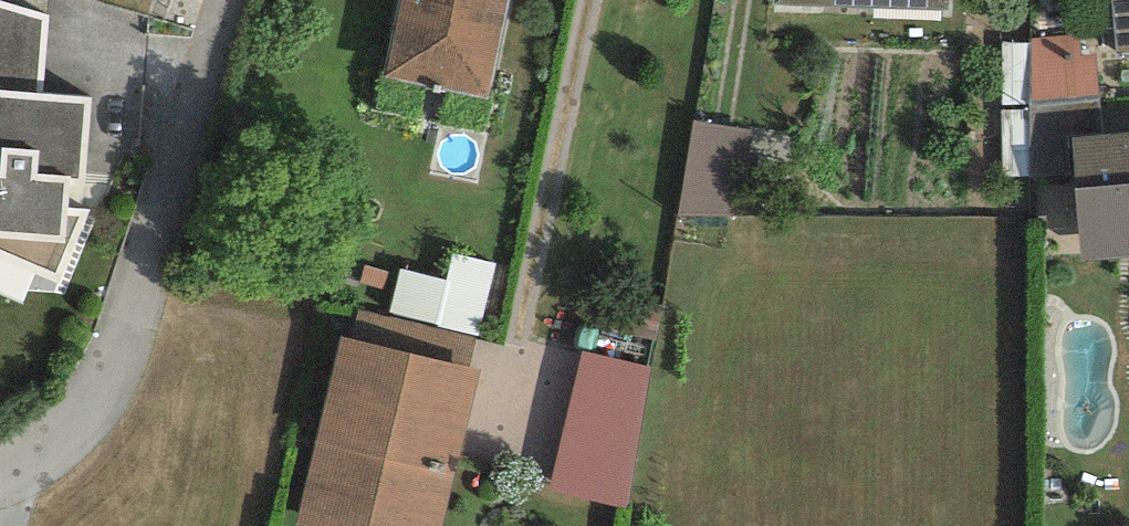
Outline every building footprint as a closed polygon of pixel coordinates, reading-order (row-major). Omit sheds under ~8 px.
[(384,76),(488,99),(509,0),(399,0),(384,76)] [(774,5),(948,10),(949,0),(774,0),(774,5)] [(1117,53),(1128,52),(1128,0),(1111,0),(1117,53)] [(47,15),(0,2),(0,91),(43,94),(47,15)] [(1027,31),(1028,92),(1097,91),(1096,31),(1027,31)] [(0,91),(0,259),(35,275),(58,285),(87,209),(83,209),(92,97),(43,94),(0,91)] [(686,208),(739,209),(742,119),(689,117),(686,208)] [(1072,138),(1082,260),(1128,257),(1128,133),(1072,138)] [(389,310),(485,327),(498,253),(449,245),(445,267),(398,259),(389,310)] [(470,367),(477,338),(360,311),(354,339),(470,367)] [(341,338),(297,524),(307,525),(443,525),(480,370),(470,367),(354,339),(341,338)] [(630,508),(651,368),(583,350),(550,490),(630,508)]
